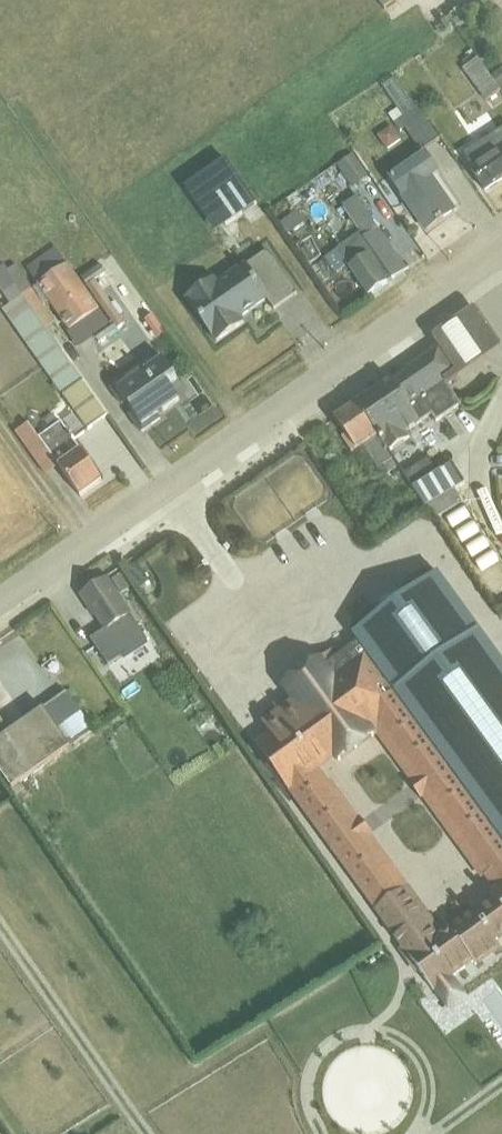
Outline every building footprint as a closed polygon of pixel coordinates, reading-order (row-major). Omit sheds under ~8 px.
[(385,12),(402,0),(377,0),(385,12)] [(500,89),(491,76),(472,50),(465,56),(467,58),(462,61),(466,67),(462,69),(486,101),(501,90),(500,89)] [(500,89),(501,87),(501,68),(491,76),(500,89)] [(395,77),(383,86),(404,115),(393,122),(400,132),(405,129),(421,151),(439,138),(395,77)] [(392,126),(378,135),(388,150),(402,141),(392,126)] [(462,154),(485,191),(501,180),(501,129),(462,154)] [(337,164),(354,153),(342,136),(326,147),(337,164)] [(426,152),(390,177),(427,231),(455,211),(432,179),(441,173),(426,152)] [(354,153),(337,164),(354,188),(370,177),(354,153)] [(174,182),(201,236),(252,211),(225,156),(174,182)] [(297,211),(282,223),(289,234),(305,223),(297,211)] [(337,250),(347,265),(369,296),(407,269),(377,228),(365,237),(362,232),(337,250)] [(39,285),(68,265),(56,248),(27,269),(39,285)] [(269,249),(190,298),(217,342),(244,323),(241,318),(267,299),(275,310),(298,294),(269,249)] [(347,265),(337,250),(326,258),(336,273),(347,265)] [(9,270),(5,264),(0,268),(0,289),(11,304),(23,296),(24,295),(16,283),(18,282),(9,270)] [(24,295),(23,296),(47,330),(56,324),(33,289),(34,288),(17,264),(9,270),(18,282),(16,283),(24,295)] [(68,265),(39,285),(34,288),(45,305),(49,302),(70,332),(102,310),(70,264),(68,265)] [(101,265),(82,278),(113,323),(94,336),(101,345),(119,332),(117,329),(126,323),(121,316),(125,313),(116,301),(112,303),(96,280),(107,272),(101,265)] [(23,296),(11,304),(3,310),(88,430),(108,416),(47,330),(23,296)] [(443,378),(448,385),(501,348),(501,346),(477,309),(475,308),(473,309),(434,336),(434,339),(439,348),(455,370),(443,378)] [(162,331),(149,339),(160,355),(172,347),(169,343),(170,342),(162,331)] [(407,373),(434,414),(438,421),(462,405),(448,385),(443,378),(455,370),(439,348),(405,371),(407,373)] [(115,386),(111,389),(122,405),(127,402),(134,413),(130,416),(142,433),(161,419),(159,416),(181,400),(170,385),(178,380),(163,358),(144,372),(140,366),(114,384),(115,386)] [(357,404),(389,451),(410,437),(406,431),(434,414),(407,373),(394,382),(393,380),(357,404)] [(389,451),(357,404),(335,419),(346,435),(342,437),(353,453),(363,446),(379,469),(382,467),(387,474),(399,466),(389,451)] [(30,424),(16,433),(47,477),(60,467),(81,497),(103,481),(62,423),(40,438),(30,424)] [(274,446),(293,473),(319,510),(331,501),(305,466),(314,460),(294,432),(274,446)] [(501,454),(501,436),(493,441),(500,455),(501,454)] [(246,466),(279,516),(288,528),(291,526),(301,540),(313,532),(303,518),(305,516),(281,481),(293,473),(274,446),(246,466)] [(428,458),(405,474),(427,507),(466,484),(452,464),(437,474),(428,458)] [(228,500),(256,541),(273,529),(269,523),(279,516),(246,466),(224,481),(234,496),(228,500)] [(470,516),(464,506),(448,517),(454,526),(470,516)] [(474,521),(457,531),(463,540),(480,531),(474,521)] [(490,545),(484,535),(466,545),(472,556),(490,545)] [(418,540),(271,641),(322,714),(468,613),(418,540)] [(494,549),(476,560),(483,571),(500,560),(494,549)] [(126,560),(112,571),(125,587),(139,577),(126,560)] [(107,578),(81,595),(95,616),(97,615),(106,629),(91,639),(109,667),(122,658),(124,661),(149,644),(146,640),(147,639),(107,578)] [(465,619),(441,635),(449,646),(473,630),(465,619)] [(322,714),(271,641),(259,650),(248,647),(245,662),(257,664),(259,668),(255,671),(277,702),(282,699),(302,728),(322,714)] [(442,688),(472,732),(501,712),(501,658),(497,651),(442,688)] [(17,795),(27,788),(22,782),(95,729),(68,692),(10,733),(0,718),(0,770),(17,795)] [(212,716),(200,725),(214,743),(226,734),(212,716)] [(477,738),(501,775),(501,721),(477,738)] [(485,1019),(479,1023),(493,1047),(501,1042),(501,1002),(491,983),(471,994),(485,1019)]
